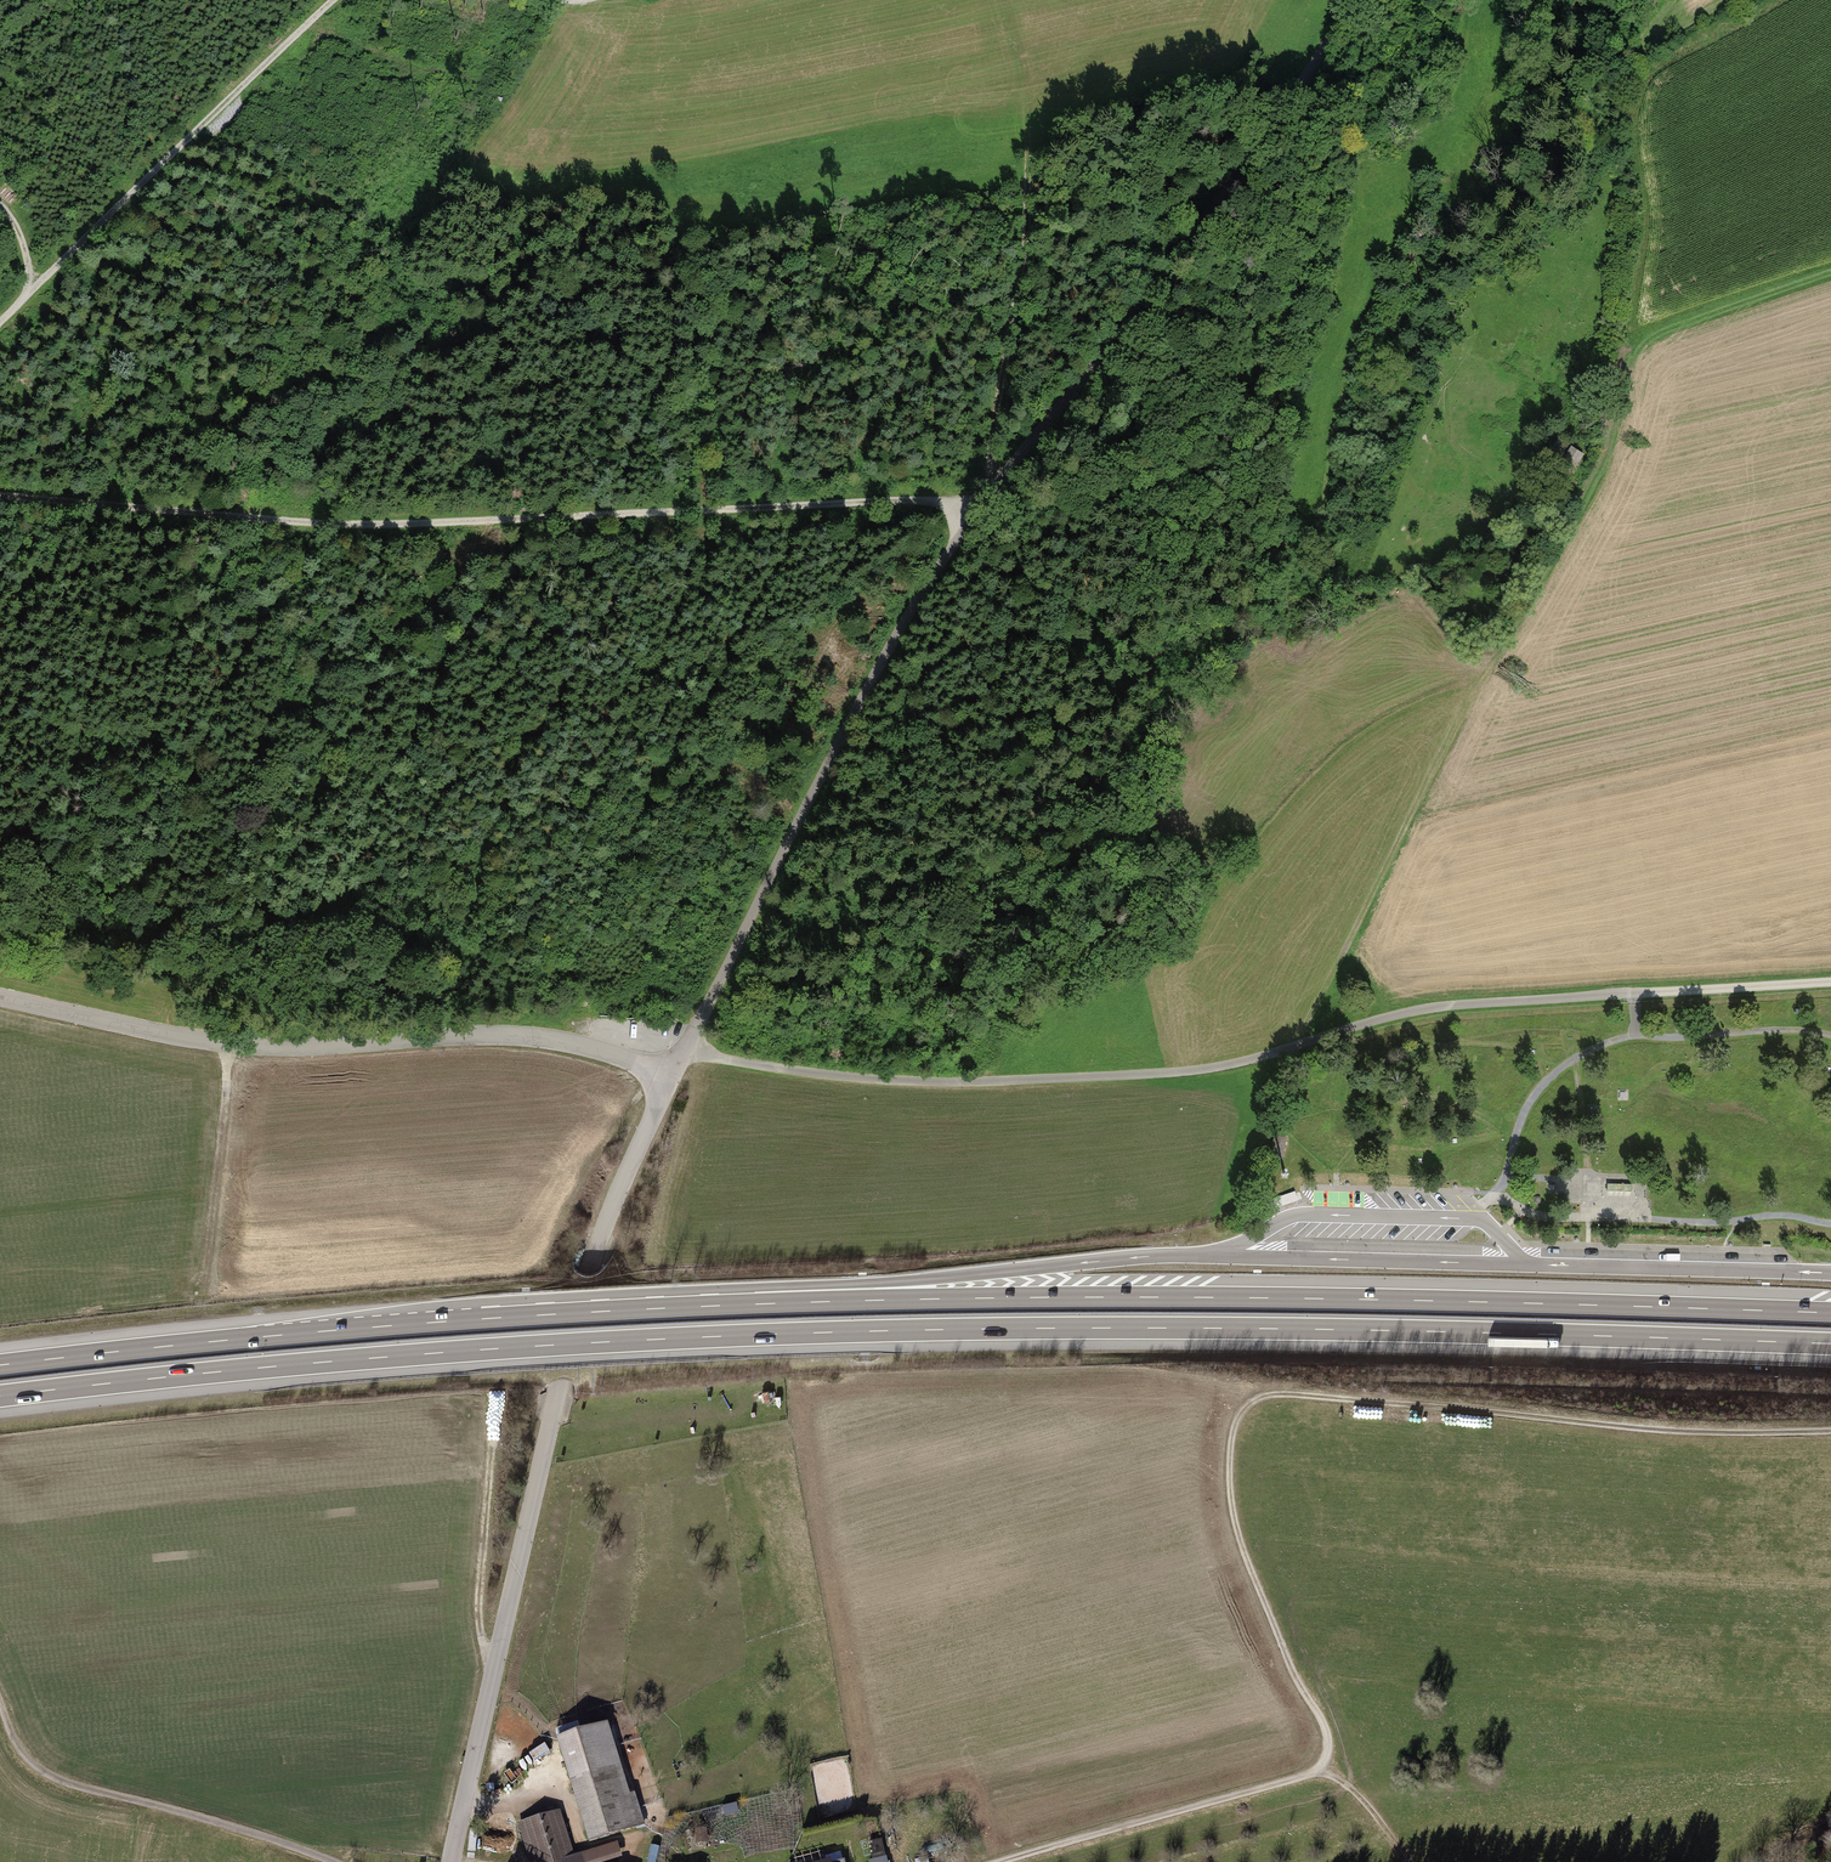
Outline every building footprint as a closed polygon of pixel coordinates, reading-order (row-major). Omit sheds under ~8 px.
[(1543,464),(1557,473),(1570,452),(1557,443),(1543,464)] [(1584,461),(1570,452),(1557,473),(1571,482),(1584,461)] [(1533,504),(1518,514),(1522,520),(1537,510),(1533,504)] [(1285,1138),(1275,1136),(1271,1156),(1282,1157),(1285,1138)] [(1631,1184),(1607,1184),(1607,1191),(1631,1192),(1631,1184)] [(590,1842),(645,1826),(636,1796),(632,1797),(611,1724),(560,1739),(590,1842)] [(547,1746),(531,1756),(536,1763),(552,1753),(547,1746)] [(813,1763),(821,1814),(857,1808),(849,1757),(813,1763)] [(619,1845),(576,1859),(561,1812),(519,1826),(531,1861),(624,1861),(619,1845)] [(709,1829),(697,1831),(699,1844),(711,1843),(709,1829)] [(883,1838),(869,1841),(872,1858),(887,1855),(883,1838)]
